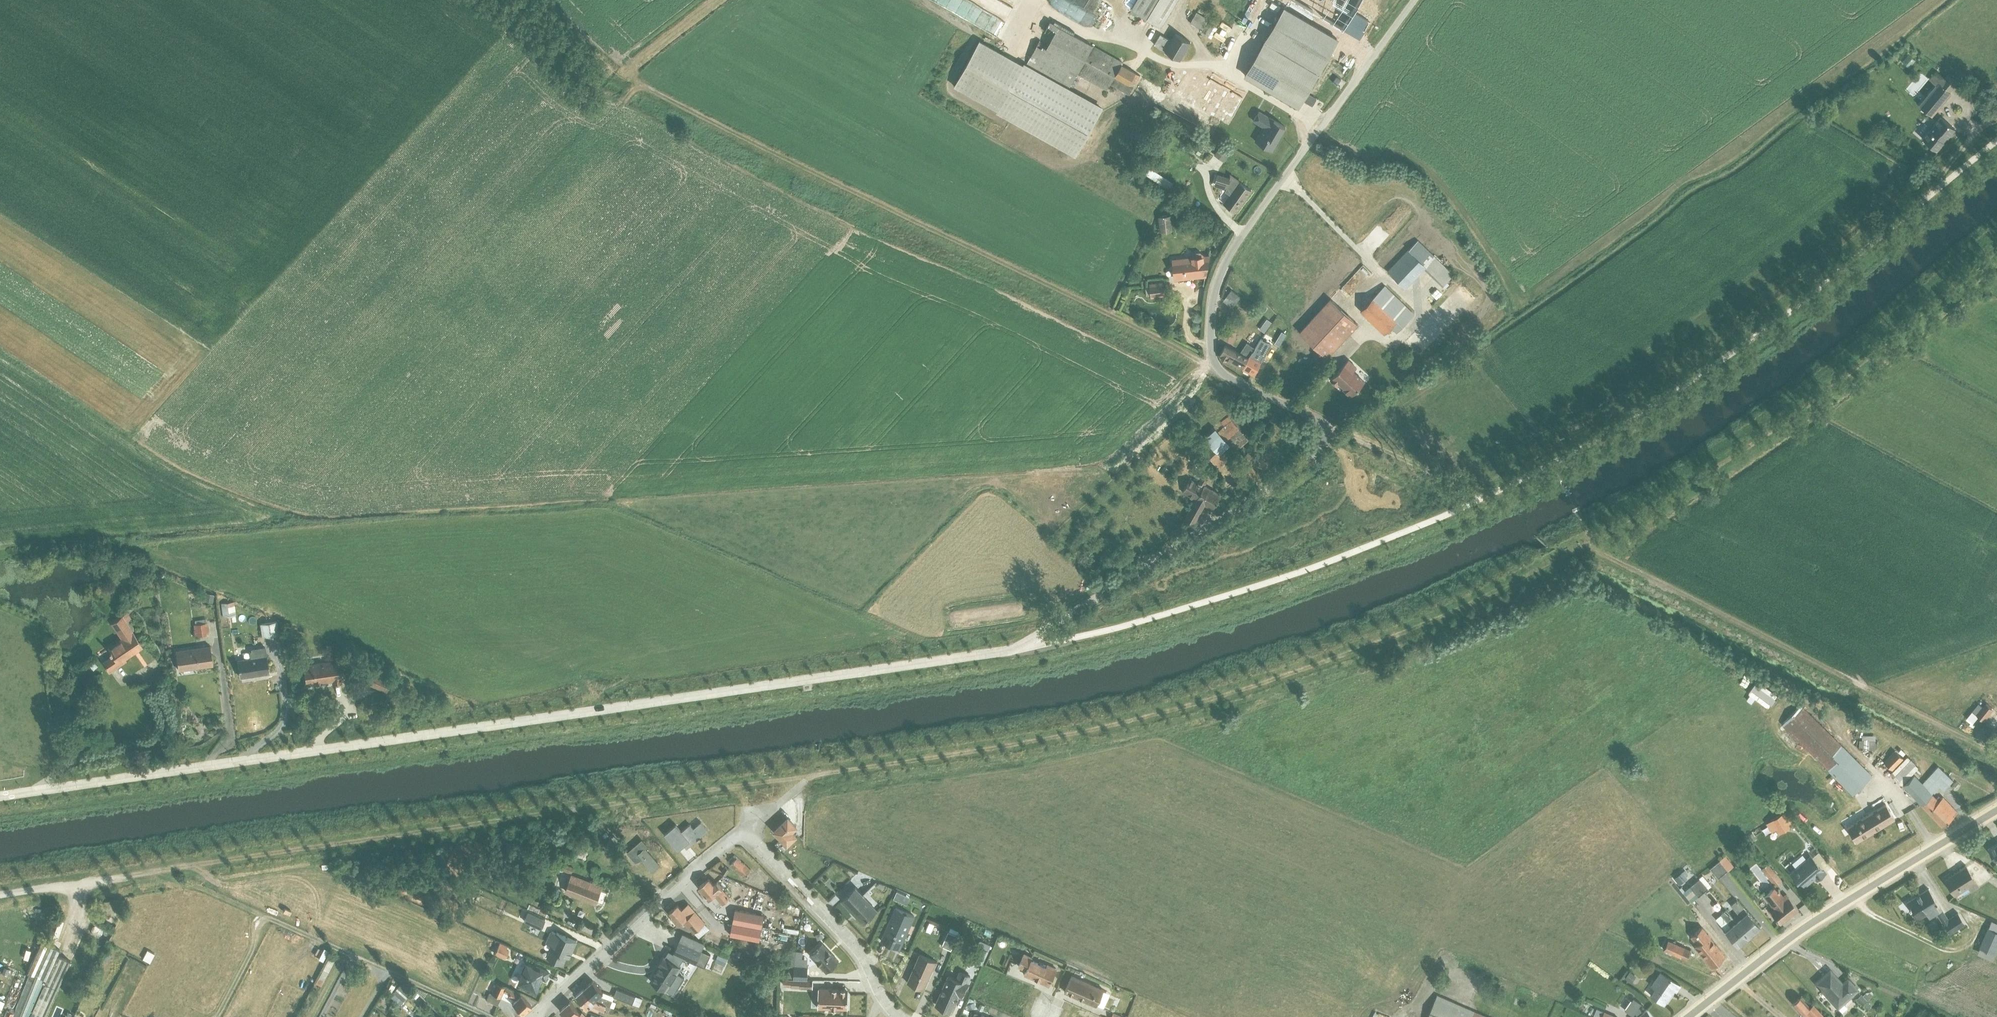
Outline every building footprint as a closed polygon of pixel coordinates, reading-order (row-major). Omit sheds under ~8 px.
[(997,35),(1005,20),(966,0),(930,0),(997,35)] [(1094,10),(1100,0),(1078,0),(1094,10)] [(1132,9),(1161,26),(1177,0),(1137,0),(1132,9)] [(1298,105),(1337,39),(1284,8),(1245,74),(1298,105)] [(1208,19),(1197,11),(1190,22),(1202,29),(1208,19)] [(1037,45),(1026,65),(1068,88),(1069,89),(1078,73),(1107,89),(1110,83),(1129,94),(1140,76),(1140,75),(1122,65),(1123,63),(1050,22),(1045,31),(1052,35),(1045,49),(1037,45)] [(1161,33),(1155,44),(1165,50),(1164,52),(1171,56),(1172,55),(1181,60),(1191,42),(1176,32),(1171,39),(1161,33)] [(979,40),(954,86),(1077,154),(1102,109),(979,40)] [(1930,79),(1935,84),(1918,106),(1933,117),(1960,82),(1949,73),(1946,77),(1937,70),(1930,79)] [(1316,98),(1308,93),(1304,99),(1312,105),(1316,98)] [(1226,110),(1228,104),(1218,100),(1215,106),(1226,110)] [(1255,139),(1272,150),(1278,141),(1277,140),(1280,133),(1281,134),(1286,126),(1259,110),(1253,119),(1263,125),(1255,139)] [(1211,112),(1209,117),(1219,122),(1222,117),(1211,112)] [(1939,114),(1923,141),(1940,151),(1956,124),(1939,114)] [(1231,153),(1221,146),(1214,154),(1224,161),(1231,153)] [(1149,167),(1145,174),(1158,182),(1162,175),(1149,167)] [(1230,193),(1223,203),(1236,211),(1251,189),(1240,182),(1241,181),(1230,173),(1229,177),(1218,174),(1215,185),(1226,189),(1226,191),(1230,193)] [(1171,214),(1158,215),(1160,231),(1164,231),(1173,230),(1171,214)] [(1418,239),(1388,270),(1406,287),(1424,268),(1445,287),(1450,283),(1448,280),(1454,274),(1418,239)] [(1172,258),(1174,280),(1206,277),(1209,254),(1203,254),(1203,253),(1200,251),(1194,252),(1191,256),(1172,258)] [(1151,297),(1165,296),(1163,281),(1149,283),(1151,297)] [(1415,314),(1385,285),(1361,310),(1385,333),(1391,327),(1397,332),(1415,314)] [(1300,332),(1327,356),(1357,323),(1331,299),(1300,332)] [(1260,330),(1265,332),(1271,323),(1267,320),(1260,330)] [(1279,320),(1273,329),(1283,335),(1289,325),(1279,320)] [(1255,348),(1243,368),(1253,374),(1261,359),(1259,358),(1262,353),(1264,354),(1275,333),(1270,329),(1267,335),(1265,333),(1255,348)] [(1225,345),(1219,355),(1243,368),(1255,348),(1247,342),(1240,352),(1225,345)] [(1349,359),(1331,379),(1337,385),(1339,382),(1344,386),(1343,387),(1351,395),(1365,380),(1353,370),(1357,366),(1349,359)] [(1230,420),(1208,439),(1225,458),(1247,438),(1230,420)] [(1183,494),(1195,499),(1187,516),(1197,520),(1200,513),(1210,517),(1221,493),(1190,479),(1183,494)] [(146,572),(139,573),(141,587),(148,586),(146,572)] [(234,601),(221,603),(223,616),(236,613),(234,601)] [(112,654),(102,661),(110,672),(127,660),(126,658),(143,646),(132,630),(135,629),(129,620),(132,618),(127,611),(111,622),(121,638),(107,647),(112,654)] [(208,623),(195,623),(195,635),(208,635),(208,623)] [(260,626),(262,643),(281,641),(279,624),(260,626)] [(211,645),(176,650),(179,669),(213,664),(211,645)] [(250,657),(238,659),(241,676),(269,672),(265,646),(249,648),(250,657)] [(339,659),(303,664),(306,684),(332,680),(333,683),(342,682),(339,659)] [(55,663),(47,665),(48,672),(57,669),(55,663)] [(371,671),(366,682),(386,691),(391,679),(371,671)] [(1757,680),(1748,693),(1768,708),(1771,704),(1775,699),(1774,698),(1777,694),(1757,680)] [(1987,703),(1978,715),(1983,719),(1992,708),(1987,703)] [(1801,705),(1782,724),(1853,795),(1873,776),(1801,705)] [(75,718),(73,721),(79,725),(85,715),(78,710),(73,717),(75,718)] [(1970,723),(1975,717),(1970,714),(1965,719),(1970,723)] [(1859,740),(1859,749),(1875,749),(1875,735),(1862,734),(1862,740),(1859,740)] [(1895,750),(1884,762),(1892,770),(1903,758),(1895,750)] [(1907,756),(1890,773),(1893,776),(1892,777),(1897,782),(1898,781),(1900,783),(1901,784),(1918,768),(1915,764),(1916,763),(1911,758),(1910,759),(1907,756)] [(1922,803),(1932,794),(1940,787),(1943,789),(1946,787),(1953,780),(1939,766),(1921,782),(1914,775),(1904,784),(1922,803)] [(1932,794),(1922,803),(1942,826),(1958,812),(1943,796),(1940,798),(1938,796),(1936,798),(1933,795),(1932,794)] [(1885,802),(1847,826),(1856,842),(1895,818),(1885,802)] [(1785,812),(1767,824),(1772,831),(1777,828),(1780,833),(1795,823),(1785,812)] [(788,816),(775,829),(788,843),(797,833),(794,830),(797,826),(788,816)] [(676,823),(665,833),(679,850),(687,842),(690,845),(709,829),(702,820),(694,827),(690,823),(682,830),(676,823)] [(615,834),(608,839),(617,850),(624,845),(615,834)] [(642,838),(627,851),(636,861),(643,858),(652,870),(660,864),(646,848),(648,845),(642,838)] [(1813,857),(1825,871),(1831,866),(1819,851),(1813,857)] [(735,854),(728,861),(745,876),(752,869),(751,868),(750,869),(735,854)] [(1825,871),(1813,857),(1811,854),(1790,873),(1797,882),(1800,880),(1804,886),(1811,880),(1811,878),(1814,876),(1818,880),(1826,872),(1825,871)] [(1720,860),(1728,870),(1734,866),(1725,855),(1720,860)] [(1728,870),(1720,860),(1710,868),(1718,879),(1728,870)] [(566,863),(563,869),(572,872),(574,866),(566,863)] [(1768,863),(1762,868),(1775,886),(1782,881),(1768,863)] [(1960,869),(1944,879),(1955,895),(1968,887),(1972,892),(1980,887),(1966,864),(1960,868),(1960,869)] [(545,865),(543,871),(554,875),(556,869),(545,865)] [(1685,869),(1674,877),(1679,884),(1687,878),(1686,876),(1689,874),(1685,869)] [(562,871),(556,887),(596,902),(602,886),(590,881),(591,879),(585,876),(583,880),(572,876),(572,875),(562,871)] [(1700,878),(1708,888),(1712,885),(1703,875),(1699,878),(1700,878)] [(709,877),(699,885),(709,898),(715,893),(723,903),(730,896),(717,881),(714,883),(709,877)] [(1708,888),(1700,878),(1683,891),(1692,901),(1708,888)] [(856,886),(842,899),(864,922),(878,909),(856,886)] [(1775,886),(1764,896),(1774,908),(1770,911),(1780,923),(1798,909),(1785,893),(1783,895),(1779,889),(1778,889),(1775,886)] [(1929,888),(1907,902),(1918,919),(1927,914),(1929,917),(1936,912),(1950,933),(1966,924),(1958,911),(1948,918),(1929,888)] [(897,890),(894,897),(907,904),(910,896),(897,890)] [(105,900),(100,901),(101,907),(116,905),(113,899),(105,900)] [(1736,921),(1749,936),(1760,927),(1737,899),(1731,905),(1741,916),(1736,921)] [(926,900),(922,909),(929,912),(933,903),(926,900)] [(678,904),(669,912),(680,924),(683,920),(694,932),(694,931),(699,936),(709,928),(705,922),(688,903),(682,908),(678,904)] [(896,907),(881,940),(900,948),(915,915),(913,914),(915,911),(898,903),(897,907),(896,907)] [(736,908),(733,921),(746,924),(762,927),(765,914),(736,908)] [(1749,936),(1736,921),(1726,909),(1715,918),(1739,946),(1749,936)] [(529,911),(525,920),(542,928),(546,919),(529,911)] [(1977,953),(1994,960),(1996,954),(1996,955),(1996,954),(1996,922),(1992,919),(1988,927),(1979,947),(1980,947),(1977,953)] [(732,922),(730,934),(760,939),(762,927),(732,922)] [(268,932),(272,934),(276,926),(272,924),(268,932)] [(948,930),(942,945),(951,949),(960,931),(951,927),(949,931),(948,930)] [(547,939),(546,941),(551,943),(550,945),(549,947),(550,948),(546,956),(563,963),(567,955),(570,956),(577,940),(557,931),(556,932),(551,930),(547,939)] [(680,939),(702,949),(705,942),(683,932),(680,939)] [(702,949),(680,939),(674,952),(669,950),(665,956),(664,955),(659,963),(661,964),(651,980),(667,990),(667,988),(674,993),(685,976),(678,972),(681,965),(679,964),(683,957),(687,959),(696,963),(702,949)] [(978,941),(971,959),(983,964),(992,944),(981,939),(979,941),(978,941)] [(12,1016),(29,1016),(31,1014),(38,1016),(44,1016),(70,960),(57,954),(59,948),(42,940),(28,971),(30,971),(16,1007),(12,1016)] [(1668,940),(1664,950),(1687,959),(1691,949),(1668,940)] [(500,942),(495,952),(505,957),(509,948),(506,947),(507,945),(500,942)] [(822,942),(810,954),(827,972),(839,960),(822,942)] [(148,949),(143,958),(150,961),(155,952),(148,949)] [(797,949),(795,965),(794,978),(808,978),(809,966),(807,966),(807,957),(802,957),(803,950),(802,950),(800,950),(797,949)] [(1025,952),(1019,965),(1027,968),(1025,973),(1050,984),(1058,967),(1048,962),(1047,964),(1032,958),(1033,956),(1025,952)] [(920,953),(908,982),(924,989),(933,968),(934,969),(938,961),(920,953)] [(1713,965),(1722,975),(1735,964),(1726,954),(1713,965)] [(1699,956),(1696,964),(1710,971),(1714,963),(1699,956)] [(328,957),(315,982),(321,984),(334,960),(328,957)] [(520,972),(517,979),(535,987),(537,982),(540,983),(543,977),(546,978),(550,971),(536,965),(536,966),(525,961),(524,963),(520,972)] [(1830,969),(1816,983),(1840,1010),(1846,1005),(1844,1003),(1860,989),(1848,976),(1842,982),(1830,969)] [(949,974),(936,1004),(952,1011),(959,995),(962,996),(972,975),(960,970),(956,978),(949,974)] [(1630,971),(1625,978),(1631,982),(1636,975),(1630,971)] [(1655,988),(1650,995),(1664,1004),(1674,989),(1677,991),(1681,986),(1660,972),(1651,985),(1655,988)] [(1072,973),(1065,990),(1097,1004),(1098,1003),(1104,989),(1105,988),(1072,973)] [(784,978),(784,985),(792,985),(792,986),(813,987),(813,979),(808,978),(784,978)] [(595,999),(612,1006),(614,1007),(617,1001),(613,999),(614,996),(640,1006),(643,998),(617,988),(614,995),(604,991),(593,979),(584,987),(595,999)] [(489,992),(486,999),(490,1000),(488,1004),(495,1008),(501,996),(511,1001),(522,1012),(531,1004),(520,993),(496,981),(491,992),(489,992)] [(395,991),(391,995),(400,1003),(410,991),(400,983),(398,985),(394,990),(395,991)] [(595,999),(584,987),(577,994),(582,1000),(581,1001),(587,1008),(591,1004),(604,1010),(605,1007),(610,1009),(612,1006),(595,999)] [(819,987),(818,1007),(848,1008),(849,988),(819,987)] [(1104,989),(1098,1003),(1104,1006),(1110,992),(1104,989)] [(478,998),(480,992),(473,990),(471,996),(478,998)] [(1861,993),(1856,998),(1863,1005),(1873,995),(1870,991),(1869,992),(1866,992),(1863,995),(1861,993)] [(1475,1011),(1437,994),(1427,1016),(1473,1016),(1475,1011)] [(1627,1008),(1632,1000),(1625,996),(1620,1004),(1627,1008)] [(1793,1003),(1805,1016),(1823,1016),(1825,1015),(1813,1003),(1810,1006),(1801,996),(1793,1003)] [(970,997),(965,1008),(967,1009),(976,1006),(975,1001),(973,1002),(974,999),(970,997)] [(1627,1008),(1625,1010),(1633,1015),(1636,1012),(1638,1015),(1636,1016),(1653,1016),(1647,1009),(1643,1012),(1639,1007),(1641,1003),(1634,998),(1632,1000),(1627,1008)] [(561,1009),(566,1014),(567,1016),(589,1016),(583,1010),(581,1012),(570,1000),(561,1009)] [(16,1007),(14,1007),(11,1006),(9,1010),(7,1009),(4,1016),(12,1016),(16,1007)] [(964,1007),(961,1013),(969,1016),(971,1013),(968,1012),(969,1010),(967,1009),(965,1008),(964,1007)] [(1594,1015),(1598,1016),(1617,1016),(1597,1008),(1594,1015)]
